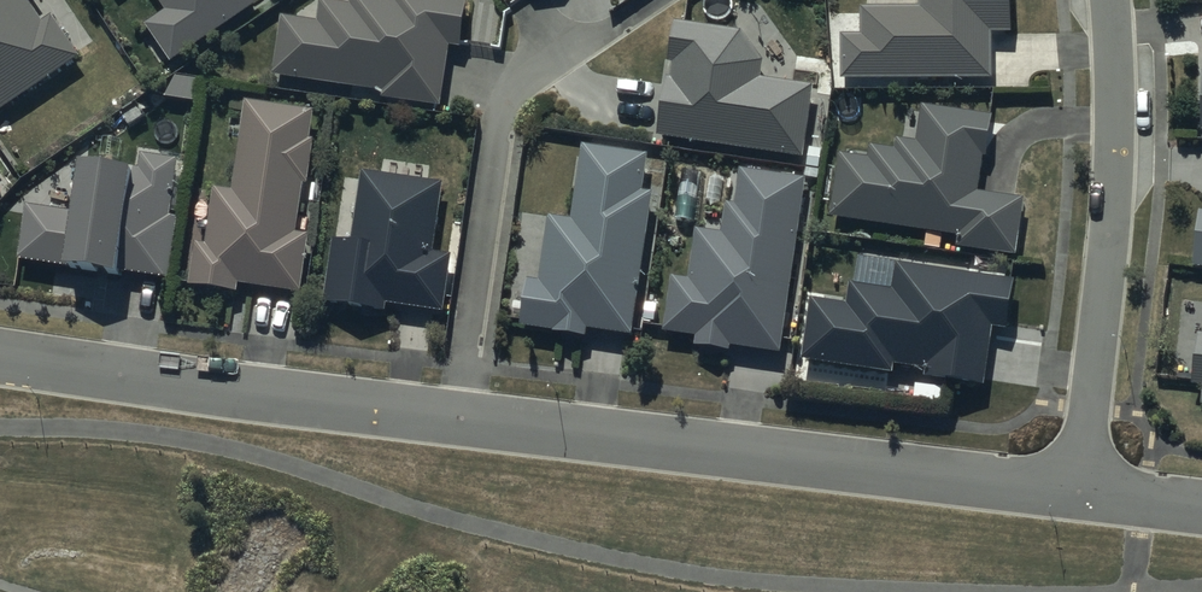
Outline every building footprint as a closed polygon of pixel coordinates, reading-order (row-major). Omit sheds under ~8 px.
[(83,58),(56,16),(44,24),(28,1),(30,0),(0,0),(0,113),(83,58)] [(167,10),(146,25),(172,63),(259,2),(258,0),(160,0),(167,10)] [(281,16),(274,76),(384,90),(383,100),(442,108),(450,43),(464,45),(470,0),(353,0),(352,6),(319,1),(316,20),(281,16)] [(843,78),(990,77),(990,32),(1016,32),(1016,0),(918,0),(918,8),(864,9),(864,31),(842,32),(843,78)] [(667,77),(658,137),(802,158),(812,87),(762,80),(764,62),(743,32),(676,22),(670,63),(673,63),(670,78),(667,77)] [(207,244),(195,243),(190,285),(238,291),(239,285),(300,291),(306,236),(297,235),(303,183),(308,184),(313,141),(310,141),(313,110),(245,103),(236,189),(213,187),(207,244)] [(871,154),(840,150),(832,217),(960,235),(958,248),(1017,257),(1025,198),(979,191),(983,157),(992,158),(998,114),(923,103),(917,141),(895,137),(893,151),(872,148),(871,154)] [(649,156),(581,144),(569,218),(550,214),(540,278),(526,276),(518,326),(550,331),(550,333),(588,340),(590,328),(633,336),(656,195),(643,193),(649,156)] [(75,213),(26,207),(19,260),(117,273),(118,270),(169,277),(177,217),(170,216),(177,157),(142,152),(140,169),(82,161),(75,213)] [(779,351),(804,178),(742,169),(736,206),(726,204),(722,233),(696,230),(689,276),(673,274),(665,332),(697,336),(696,347),(730,351),(731,344),(779,351)] [(355,240),(333,237),(324,303),(386,312),(387,303),(444,311),(452,257),(433,254),(443,182),(364,172),(355,240)] [(849,304),(812,298),(803,360),(896,374),(897,365),(925,369),(923,380),(983,389),(992,329),(1011,331),(1018,280),(898,262),(894,288),(852,282),(849,304)] [(1199,333),(1194,385),(1201,385),(1201,333),(1199,333)]
